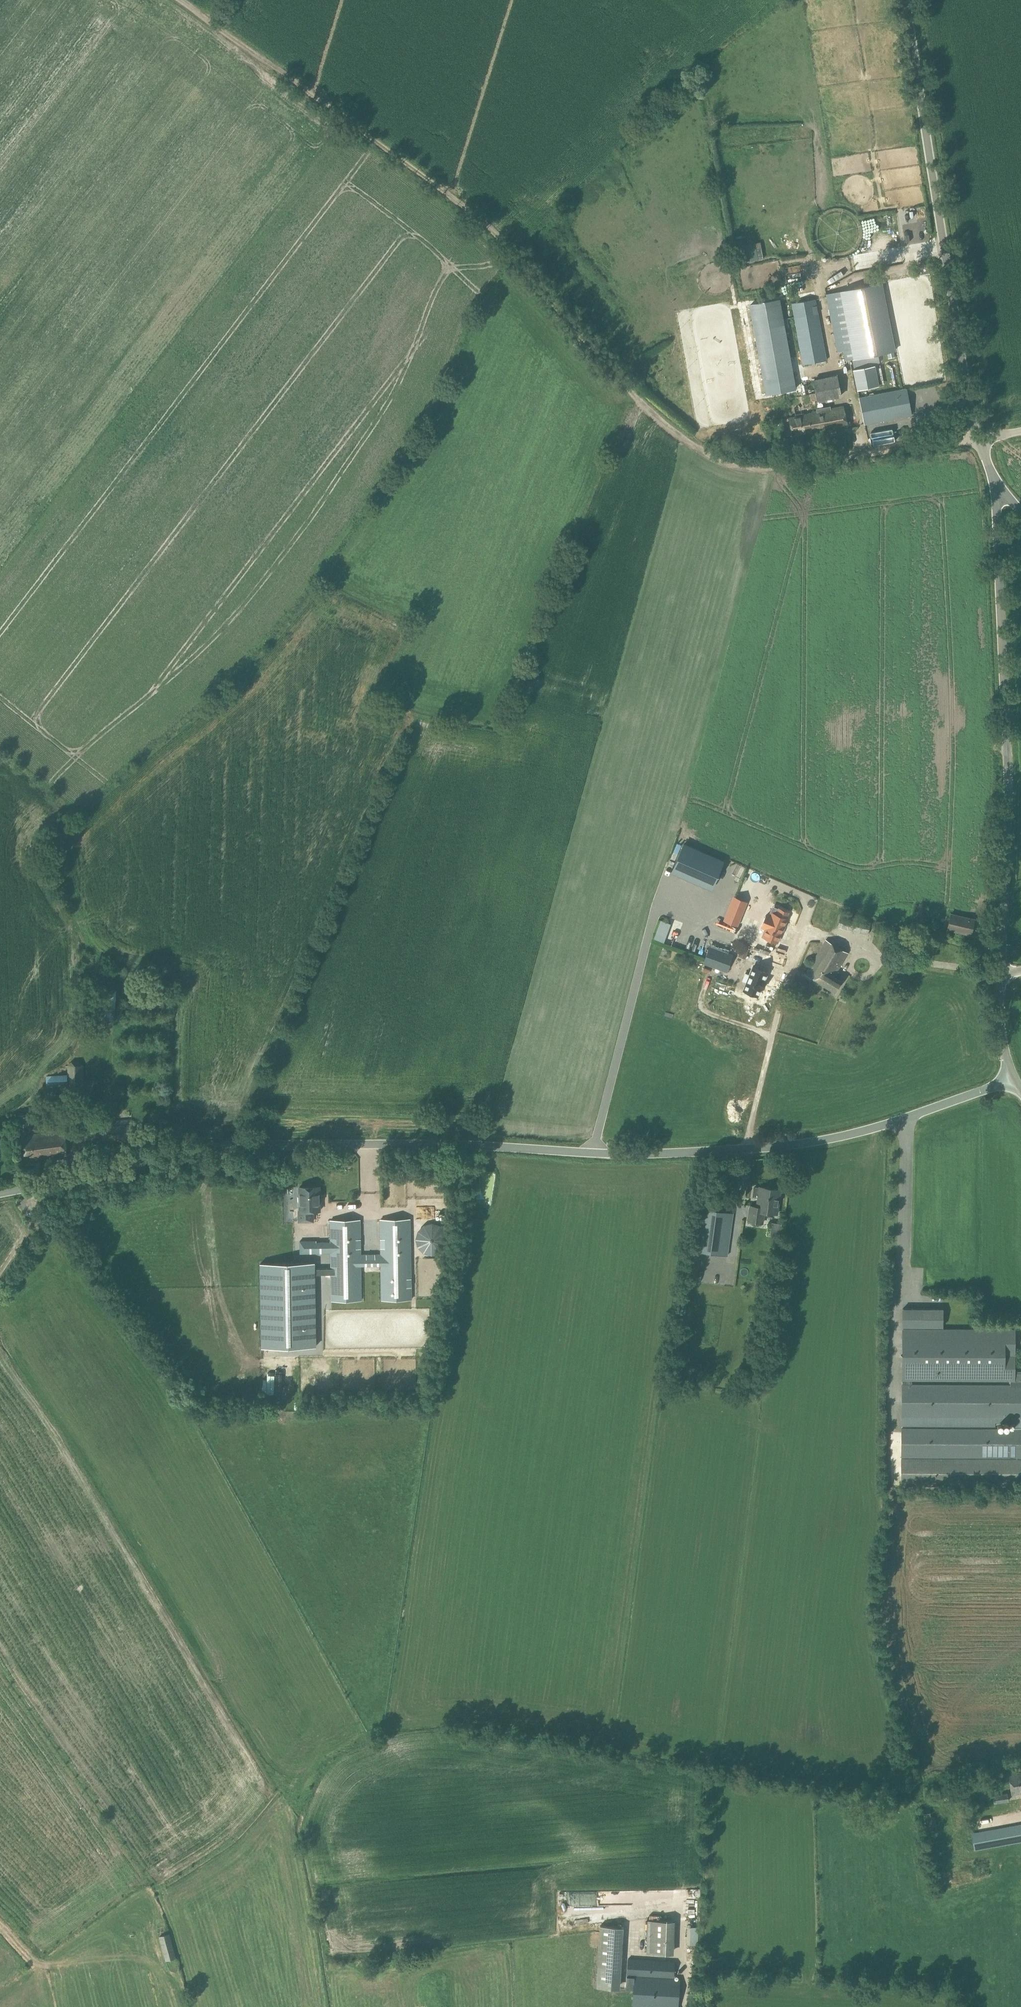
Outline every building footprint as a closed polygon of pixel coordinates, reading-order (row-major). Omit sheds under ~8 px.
[(896,351),(882,283),(839,291),(852,360),(896,351)] [(781,297),(750,303),(766,394),(797,388),(781,297)] [(802,364),(827,359),(816,298),(791,303),(802,364)] [(837,321),(836,311),(828,312),(828,321),(837,321)] [(854,369),(858,391),(879,387),(875,366),(854,369)] [(813,379),(817,401),(841,397),(837,374),(813,379)] [(864,423),(911,415),(907,389),(860,397),(864,423)] [(790,416),(794,435),(846,426),(843,407),(790,416)] [(684,844),(672,872),(711,889),(723,861),(684,844)] [(746,903),(734,898),(725,920),(737,925),(746,903)] [(769,912),(764,925),(769,927),(766,935),(780,940),(789,916),(788,916),(790,910),(781,907),(777,905),(774,914),(769,912)] [(974,919),(951,914),(947,929),(970,935),(974,919)] [(751,940),(758,919),(746,915),(740,936),(751,940)] [(825,941),(806,974),(834,991),(840,981),(834,977),(848,954),(825,941)] [(733,955),(710,946),(704,961),(728,970),(733,955)] [(779,956),(787,957),(789,948),(780,947),(779,956)] [(769,974),(755,968),(751,976),(747,974),(744,981),(749,983),(745,990),(760,996),(763,989),(764,989),(767,982),(766,981),(769,974)] [(68,1066),(69,1086),(73,1090),(80,1090),(84,1086),(83,1065),(78,1061),(72,1062),(68,1066)] [(46,1077),(47,1088),(68,1087),(68,1076),(46,1077)] [(59,1107),(60,1120),(69,1119),(68,1106),(59,1107)] [(20,1133),(30,1133),(29,1114),(19,1115),(20,1133)] [(105,1144),(133,1143),(132,1120),(104,1121),(105,1144)] [(26,1161),(67,1156),(64,1131),(23,1136),(26,1161)] [(314,1221),(314,1211),(321,1211),(320,1187),(300,1187),(300,1211),(299,1211),(299,1221),(314,1221)] [(764,1212),(777,1214),(781,1190),(760,1187),(757,1207),(751,1206),(749,1221),(763,1223),(764,1212)] [(727,1255),(733,1213),(700,1209),(694,1251),(727,1255)] [(415,1221),(422,1222),(423,1212),(415,1211),(415,1221)] [(330,1220),(330,1240),(300,1241),(300,1254),(330,1254),(331,1301),(362,1300),(362,1266),(381,1266),(382,1300),(412,1299),(411,1219),(380,1220),(380,1254),(362,1254),(361,1220),(330,1220)] [(286,1263),(260,1264),(262,1347),(300,1346),(316,1346),(315,1279),(331,1278),(330,1268),(315,1269),(315,1263),(286,1263)] [(902,1309),(902,1380),(1014,1380),(1014,1327),(912,1327),(912,1325),(942,1325),(942,1309),(902,1309)] [(901,1486),(1020,1487),(1020,1385),(902,1385),(902,1426),(995,1427),(995,1423),(1009,1423),(1009,1429),(902,1428),(901,1486)] [(888,1474),(891,1489),(898,1488),(894,1473),(888,1474)] [(1020,1801),(1020,1788),(1009,1789),(1009,1801),(1020,1801)] [(934,1812),(924,1814),(927,1829),(937,1827),(934,1812)] [(971,1833),(975,1850),(1020,1842),(1020,1824),(971,1833)] [(647,1951),(671,1951),(671,1919),(647,1919),(647,1951)] [(698,1927),(687,1927),(686,1963),(696,1964),(698,1927)] [(158,1937),(165,1960),(176,1957),(169,1933),(158,1937)] [(626,1974),(634,1974),(632,2006),(678,2006),(679,1977),(673,1976),(674,1960),(626,1957),(626,1974)] [(597,1987),(617,1988),(619,1967),(598,1966),(597,1987)]
